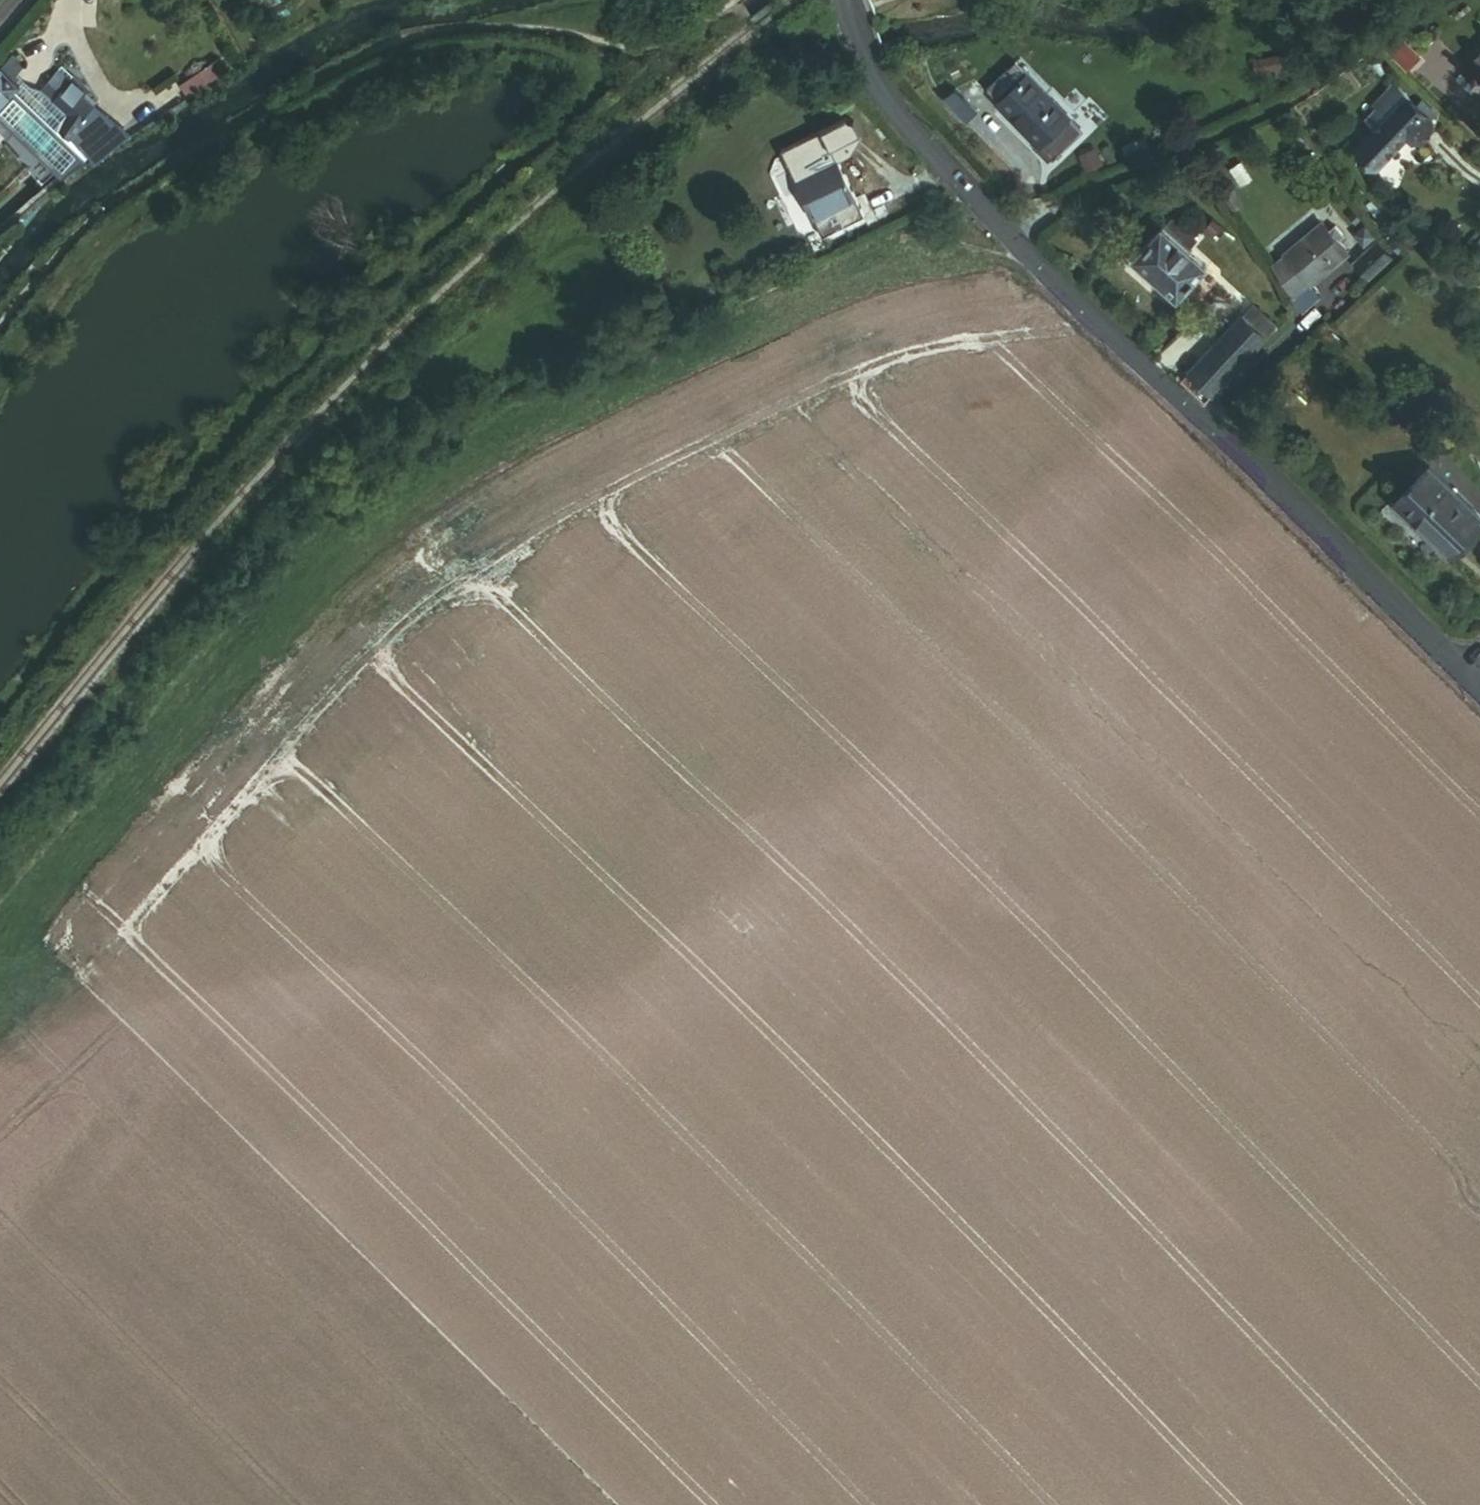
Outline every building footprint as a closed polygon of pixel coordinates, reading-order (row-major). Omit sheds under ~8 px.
[(1422,55),(1403,35),(1389,49),(1408,69),(1422,55)] [(1462,67),(1479,85),(1479,49),(1462,67)] [(1278,57),(1248,61),(1250,75),(1281,71),(1278,57)] [(0,71),(0,105),(19,86),(11,79),(23,67),(14,58),(0,71)] [(208,66),(185,82),(196,97),(219,81),(208,66)] [(989,106),(986,110),(1049,165),(1076,134),(1003,69),(978,97),(989,106)] [(59,73),(39,93),(48,102),(45,104),(61,121),(67,116),(76,125),(93,108),(84,98),(89,93),(73,77),(67,82),(59,73)] [(415,93),(402,79),(394,86),(406,101),(415,93)] [(1372,126),(1354,145),(1376,167),(1403,139),(1409,145),(1428,125),(1425,121),(1431,115),(1418,102),(1412,107),(1386,82),(1373,96),(1378,100),(1362,116),(1372,126)] [(438,98),(425,84),(417,91),(429,106),(438,98)] [(0,105),(0,122),(38,160),(43,155),(64,179),(89,157),(66,134),(76,125),(67,116),(61,121),(45,104),(48,102),(39,93),(19,86),(0,105)] [(66,134),(89,157),(116,131),(93,108),(76,125),(66,134)] [(838,119),(790,135),(814,208),(862,191),(838,119)] [(1175,208),(1131,255),(1177,297),(1206,266),(1181,242),(1195,227),(1175,208)] [(1279,257),(1267,267),(1289,298),(1304,285),(1305,286),(1343,252),(1314,221),(1277,255),(1279,257)] [(1374,262),(1392,243),(1378,230),(1360,249),(1374,262)] [(1255,301),(1243,314),(1269,339),(1281,326),(1255,301)] [(1190,369),(1216,394),(1269,339),(1243,314),(1190,369)] [(1478,514),(1424,460),(1389,494),(1408,514),(1414,507),(1440,534),(1448,526),(1456,535),(1478,514)] [(1414,507),(1408,514),(1443,549),(1456,535),(1448,526),(1440,534),(1414,507)]
